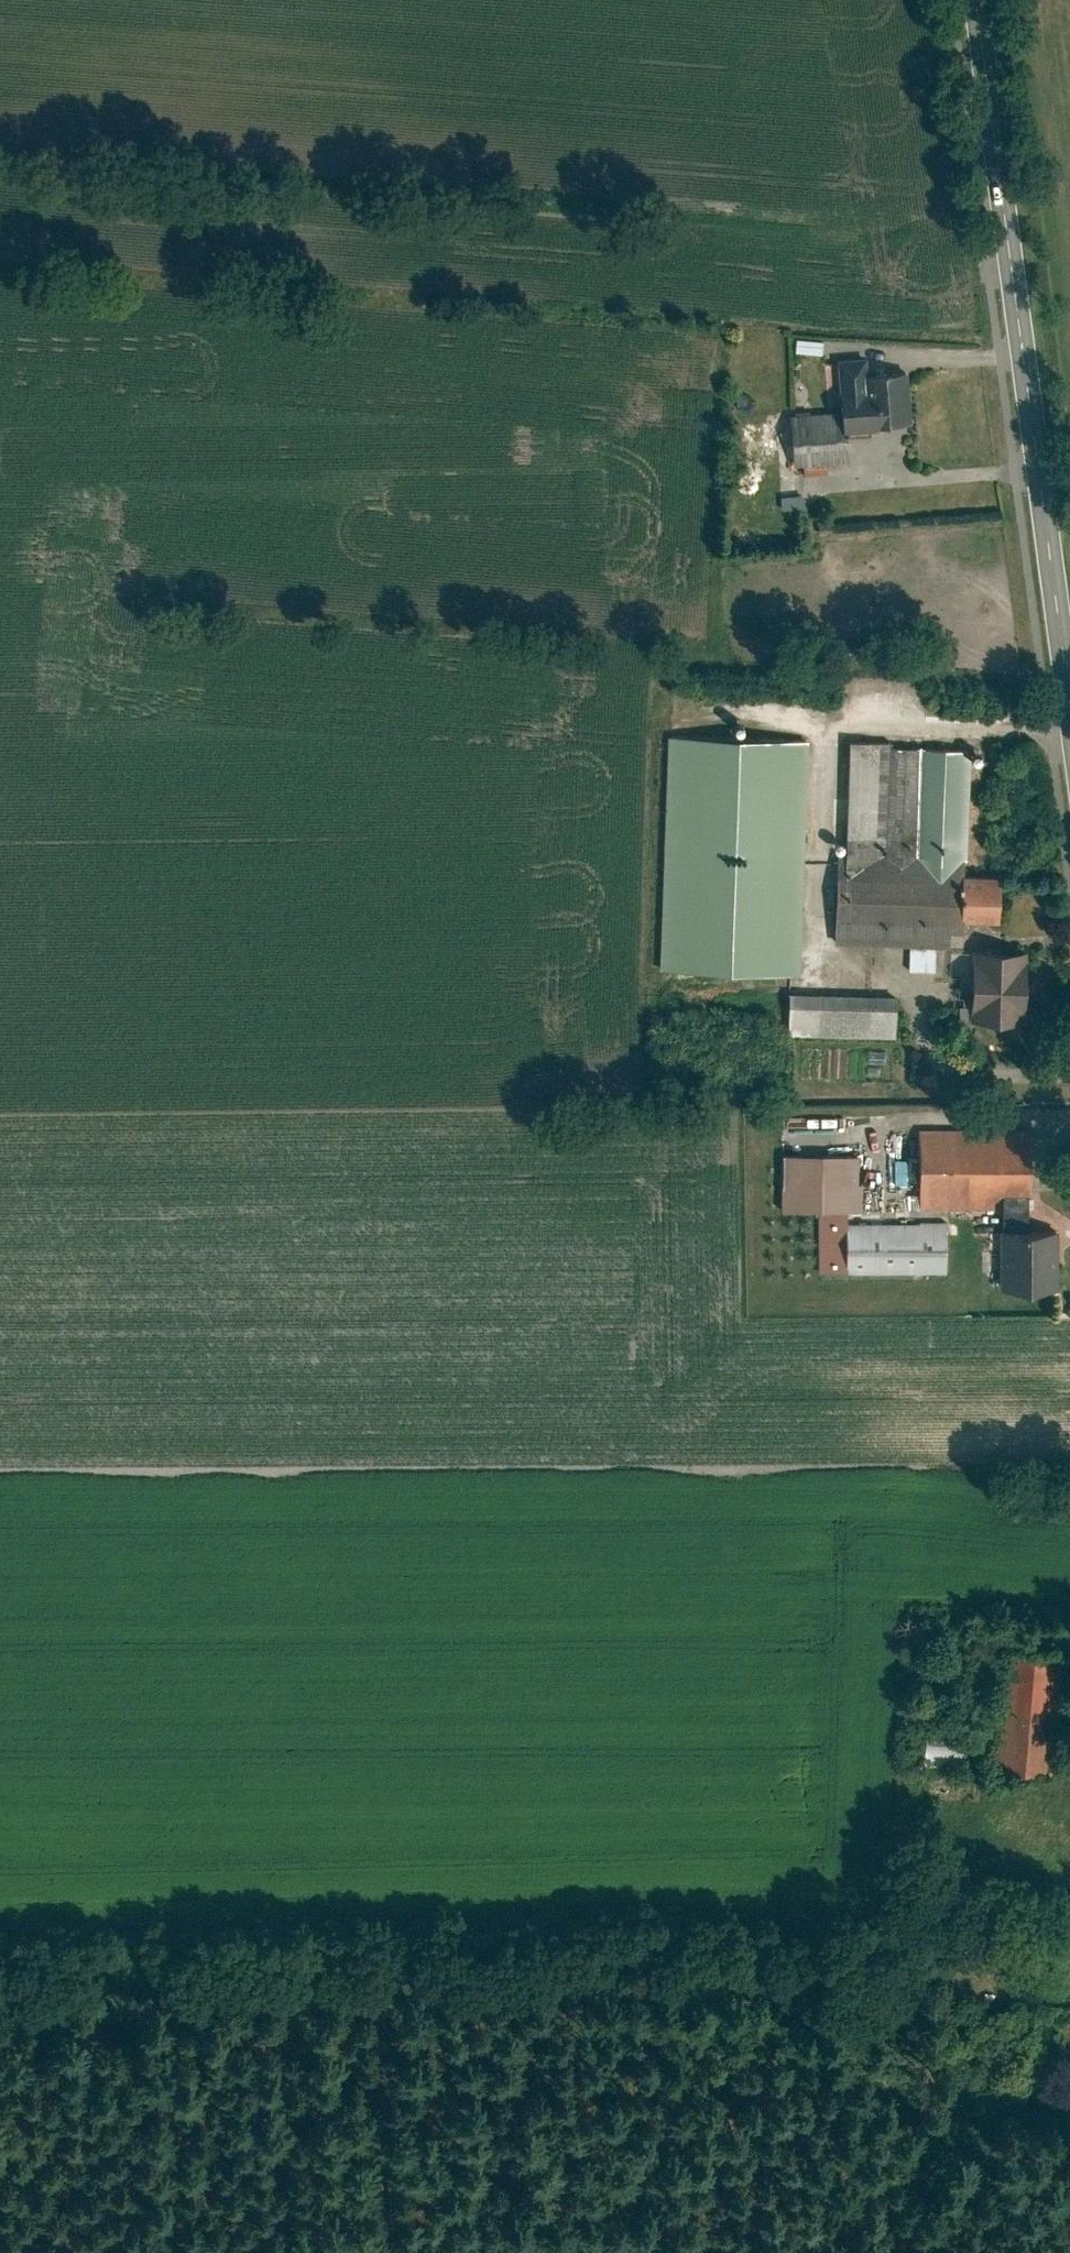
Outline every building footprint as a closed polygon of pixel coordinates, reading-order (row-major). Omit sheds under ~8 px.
[(830,343),(804,339),(802,350),(828,354),(830,343)] [(870,361),(845,363),(848,408),(792,412),(795,463),(850,460),(848,430),(919,426),(915,372),(871,375),(870,361)] [(807,497),(785,499),(786,509),(808,508),(807,497)] [(814,742),(675,736),(664,968),(803,974),(814,742)] [(973,745),(850,742),(846,941),(953,943),(953,922),(1010,923),(1011,872),(971,872),(973,745)] [(991,960),(976,960),(976,1008),(991,1008),(991,1019),(1029,1019),(1029,1008),(1048,1008),(1048,967),(1038,966),(1038,945),(991,945),(991,960)] [(895,996),(792,993),(791,1035),(894,1037),(895,996)] [(1036,1228),(1038,1129),(918,1127),(917,1207),(1004,1208),(1002,1288),(1062,1289),(1063,1228),(1036,1228)] [(869,1157),(702,1156),(702,1199),(788,1199),(788,1211),(826,1210),(826,1272),(945,1273),(945,1223),(854,1223),(854,1210),(868,1210),(869,1157)] [(987,1765),(1058,1772),(1069,1649),(1007,1643),(1004,1670),(995,1669),(987,1765)] [(921,1728),(921,1739),(963,1739),(963,1728),(921,1728)] [(921,1741),(921,1769),(963,1769),(963,1741),(921,1741)]
